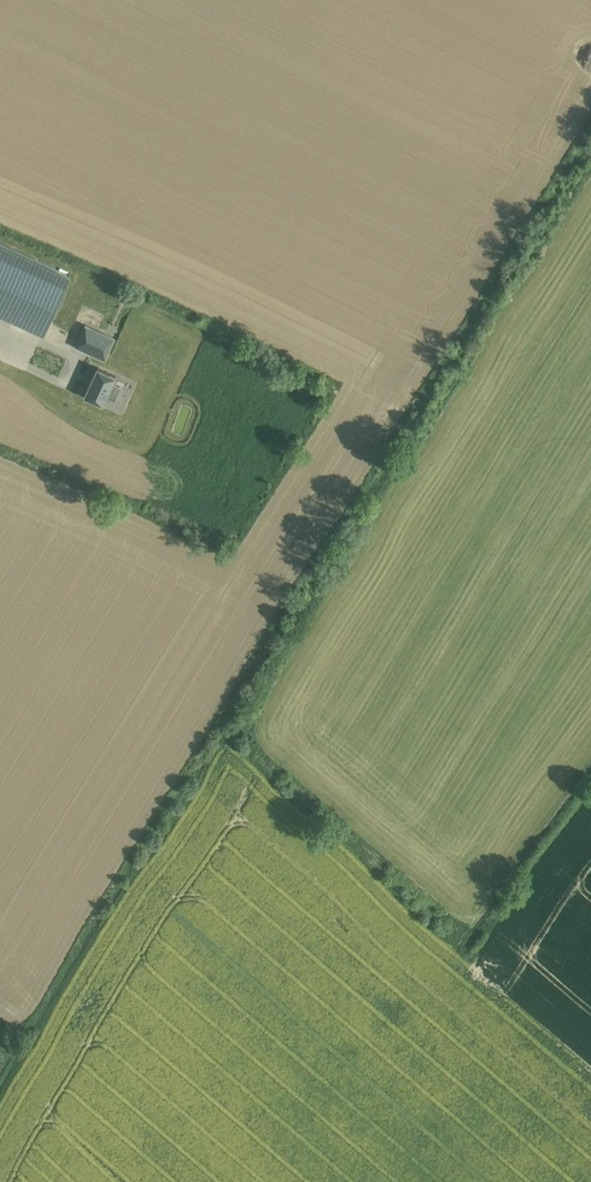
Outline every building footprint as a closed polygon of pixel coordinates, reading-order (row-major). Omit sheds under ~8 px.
[(0,244),(0,312),(43,332),(69,276),(0,244)] [(115,338),(86,324),(76,346),(105,359),(115,338)] [(116,375),(98,367),(94,375),(93,375),(88,386),(89,387),(85,395),(103,404),(107,396),(113,383),(116,375)] [(121,386),(113,383),(107,396),(115,400),(121,386)]
